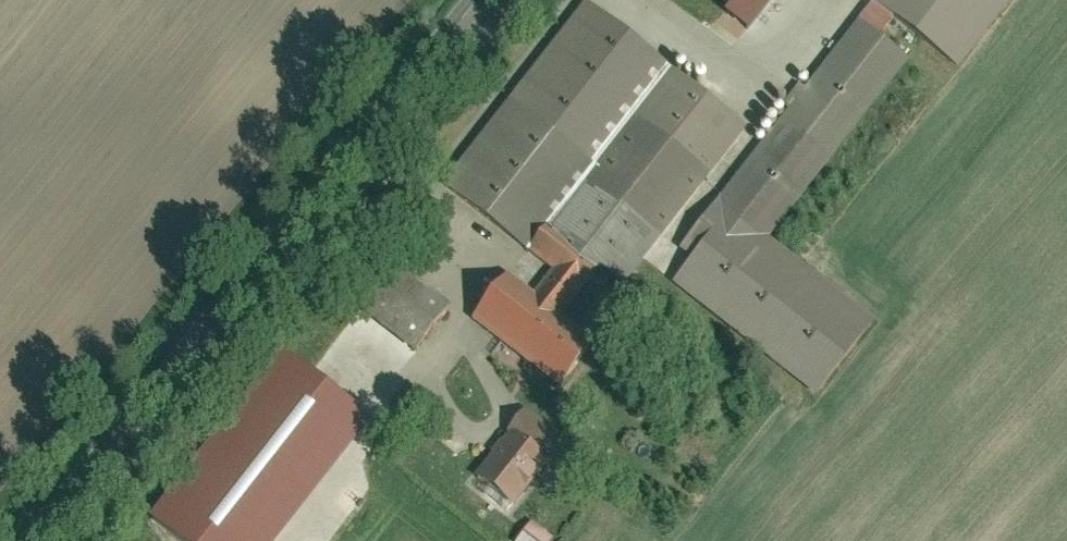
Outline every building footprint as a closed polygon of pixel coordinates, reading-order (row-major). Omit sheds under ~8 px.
[(718,16),(745,35),(770,0),(729,0),(718,16)] [(874,7),(960,70),(1012,0),(879,0),(874,7)] [(659,67),(580,8),(446,185),(525,244),(537,228),(659,67)] [(899,65),(849,27),(717,201),(768,239),(899,65)] [(741,128),(673,77),(557,230),(626,281),(741,128)] [(662,274),(815,389),(870,316),(768,239),(717,201),(662,274)] [(577,283),(589,267),(537,228),(525,244),(550,263),(577,283)] [(450,308),(370,248),(336,293),(416,353),(450,308)] [(550,263),(529,291),(556,311),(577,283),(550,263)] [(505,273),(469,320),(559,387),(594,340),(556,311),(529,291),(505,273)] [(373,373),(322,335),(296,369),(347,407),(373,373)] [(560,477),(577,455),(523,414),(507,436),(542,463),(560,477)] [(542,463),(507,436),(473,481),(508,508),(542,463)] [(526,524),(514,540),(548,540),(526,524)]
